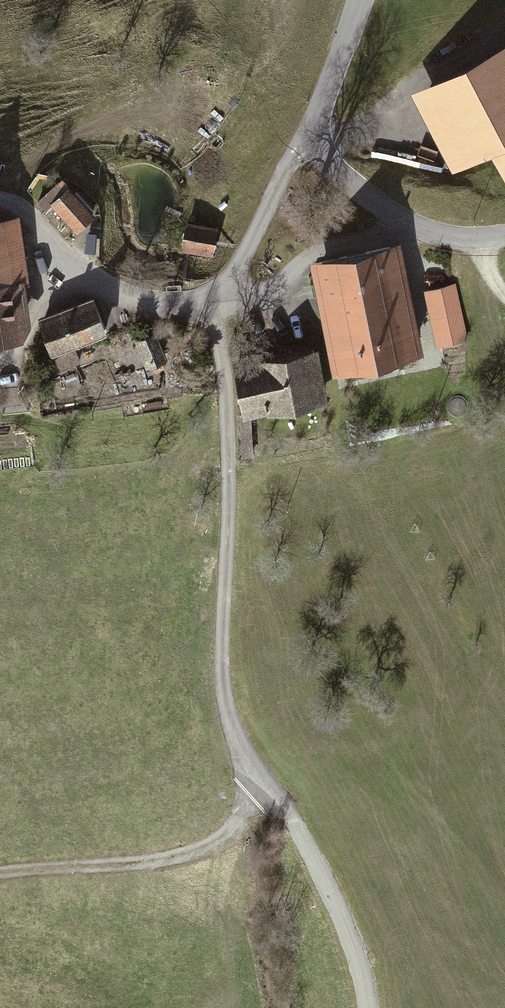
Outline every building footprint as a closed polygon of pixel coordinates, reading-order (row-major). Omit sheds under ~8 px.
[(449,173),(484,155),(504,194),(504,44),(408,94),(449,173)] [(60,189),(43,205),(72,234),(89,218),(60,189)] [(4,339),(19,324),(12,278),(21,277),(11,213),(0,215),(0,340),(4,339)] [(188,228),(184,251),(209,256),(213,233),(188,228)] [(303,266),(324,372),(418,354),(416,342),(431,340),(432,348),(465,342),(453,284),(420,290),(422,298),(408,300),(398,248),(303,266)] [(86,298),(36,319),(51,356),(102,336),(86,298)] [(144,333),(128,341),(142,369),(158,361),(144,333)] [(232,365),(241,414),(320,400),(311,351),(232,365)] [(234,419),(237,458),(249,457),(246,418),(234,419)]
